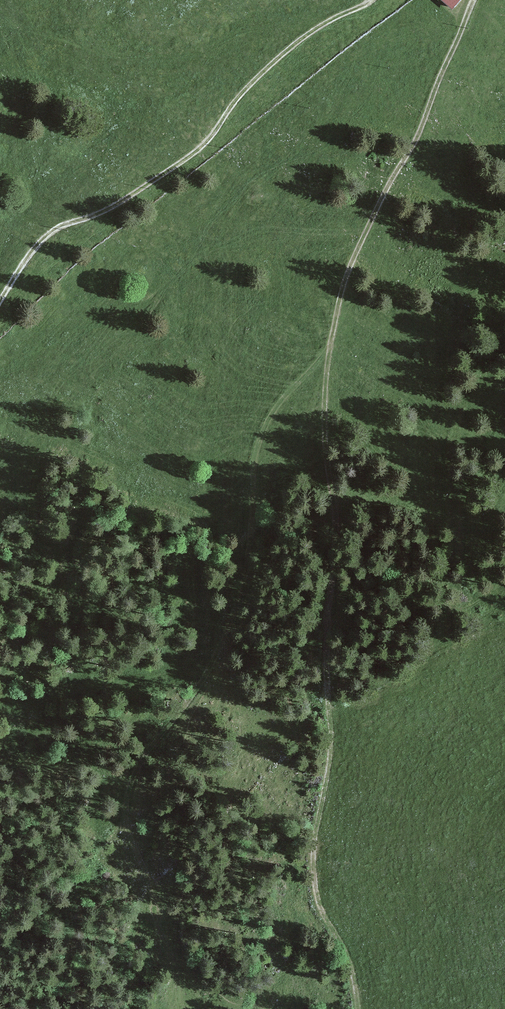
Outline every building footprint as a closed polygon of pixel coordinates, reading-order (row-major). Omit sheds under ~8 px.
[(451,9),(459,0),(441,0),(451,9)]
